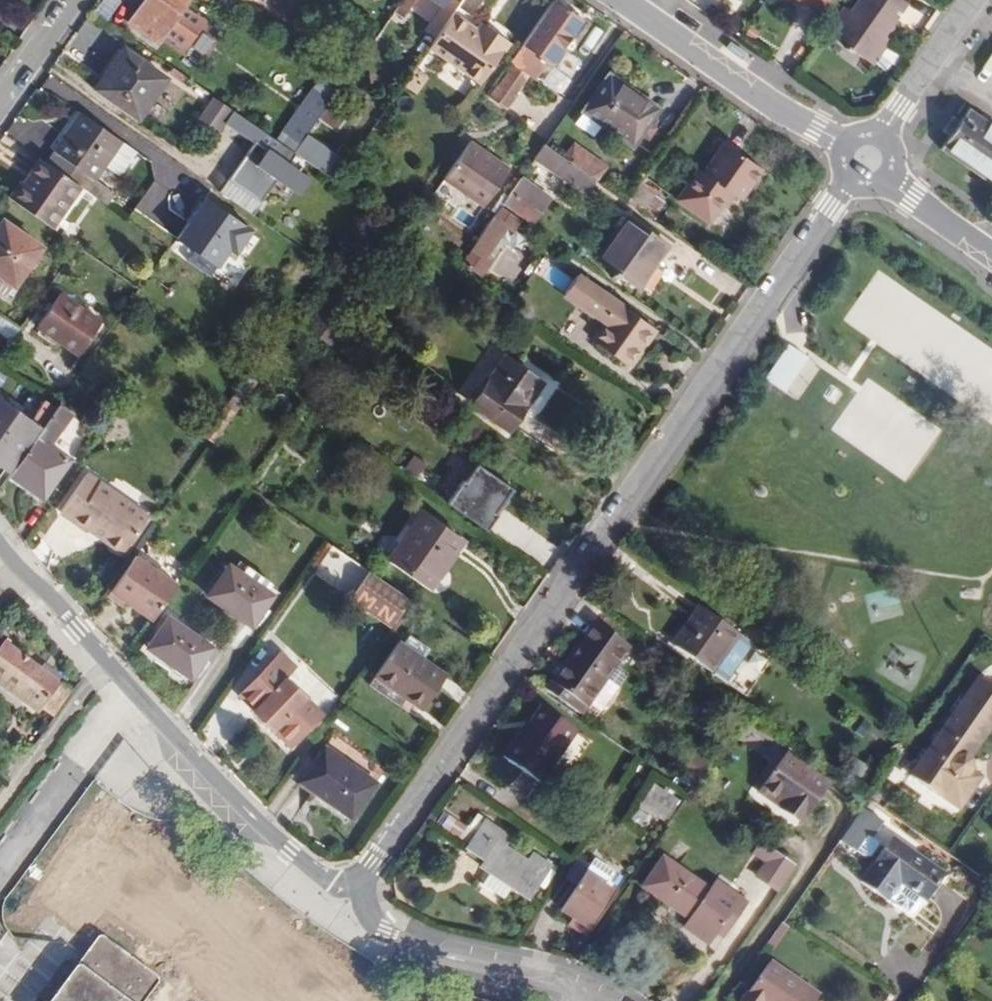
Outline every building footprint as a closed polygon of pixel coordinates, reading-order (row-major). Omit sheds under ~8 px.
[(187,0),(146,0),(130,23),(158,42),(187,0)] [(411,12),(430,19),(436,5),(422,0),(416,0),(411,12)] [(447,0),(427,0),(441,9),(447,0)] [(825,0),(788,0),(812,17),(825,0)] [(906,3),(901,0),(860,0),(851,13),(845,9),(828,33),(848,48),(846,50),(851,53),(853,51),(872,65),(890,41),(883,36),(891,24),(906,3)] [(551,66),(582,22),(567,11),(554,2),(523,46),(529,50),(551,66)] [(453,15),(430,49),(481,84),(510,43),(489,29),(484,36),(477,32),(453,15)] [(482,24),(477,32),(484,36),(489,29),(482,24)] [(890,41),(898,29),(891,24),(883,36),(890,41)] [(529,50),(523,46),(511,63),(517,67),(529,50)] [(138,119),(166,79),(124,50),(96,89),(138,119)] [(546,63),(535,79),(554,92),(565,76),(546,63)] [(515,97),(529,76),(512,65),(489,98),(508,110),(516,98),(515,97)] [(658,109),(609,76),(583,114),(632,147),(638,139),(644,143),(648,137),(642,133),(658,109)] [(309,135),(331,103),(313,90),(283,131),(303,144),(309,135)] [(190,124),(209,137),(229,109),(211,96),(190,124)] [(970,110),(961,122),(955,117),(944,132),(951,137),(943,148),(991,184),(991,126),(970,110)] [(53,152),(95,181),(105,166),(122,141),(105,129),(94,122),(81,112),(53,152)] [(109,124),(98,117),(94,122),(105,129),(109,124)] [(261,203),(288,164),(296,153),(263,130),(228,180),(261,203)] [(296,153),(308,161),(324,172),(338,182),(350,164),(309,135),(303,144),(296,153)] [(137,151),(122,141),(105,166),(120,177),(137,151)] [(510,170),(470,142),(444,179),(484,207),(510,170)] [(579,166),(598,179),(599,180),(608,167),(574,142),(564,156),(579,166)] [(741,202),(763,171),(724,144),(703,174),(698,170),(674,204),(708,227),(723,206),(731,195),(735,198),(741,202)] [(95,181),(53,152),(46,163),(80,187),(87,192),(95,181)] [(566,184),(579,166),(564,156),(552,174),(566,184)] [(80,187),(46,163),(41,159),(12,200),(51,228),(80,187)] [(585,197),(598,179),(579,166),(566,184),(585,197)] [(503,204),(522,218),(532,225),(550,199),(521,179),(503,204)] [(636,179),(628,202),(652,211),(660,188),(636,179)] [(114,193),(95,181),(87,192),(106,205),(114,193)] [(735,198),(731,195),(723,206),(727,209),(735,198)] [(513,230),(522,218),(503,204),(461,263),(480,277),(490,262),(484,258),(507,226),(513,230)] [(630,216),(599,259),(642,289),(672,245),(630,216)] [(3,220),(0,224),(0,277),(14,287),(42,248),(3,220)] [(608,322),(595,340),(632,366),(658,330),(580,274),(567,293),(608,322)] [(78,356),(102,322),(60,293),(36,327),(78,356)] [(329,344),(353,311),(332,296),(331,298),(310,328),(309,329),(329,344)] [(8,338),(14,327),(0,319),(0,333),(8,338)] [(785,344),(761,379),(797,403),(821,368),(785,344)] [(985,345),(980,352),(991,359),(976,380),(984,385),(970,404),(991,419),(991,351),(985,345)] [(544,383),(507,357),(475,404),(510,429),(544,383)] [(237,410),(260,379),(250,372),(228,404),(237,410)] [(9,475),(42,427),(55,408),(41,398),(28,417),(0,397),(0,468),(9,475)] [(42,427),(9,475),(42,497),(68,460),(48,445),(69,415),(57,406),(55,408),(42,427)] [(499,475),(469,455),(448,486),(478,506),(499,475)] [(417,457),(408,468),(418,476),(427,465),(417,457)] [(88,471),(62,509),(89,528),(92,523),(106,533),(107,540),(119,549),(126,547),(149,514),(88,471)] [(465,540),(423,511),(391,557),(433,586),(465,540)] [(92,523),(89,528),(107,540),(106,533),(92,523)] [(313,576),(348,586),(355,559),(320,549),(313,576)] [(178,585),(136,556),(108,596),(124,606),(127,602),(154,621),(178,585)] [(274,596),(229,566),(208,597),(256,630),(269,612),(265,609),(274,596)] [(344,601),(390,626),(407,595),(361,570),(344,601)] [(674,645),(715,673),(741,635),(700,606),(674,645)] [(213,647),(169,617),(147,649),(197,683),(210,664),(204,660),(213,647)] [(597,621),(569,661),(564,668),(554,682),(588,706),(590,704),(603,713),(620,687),(608,678),(631,645),(597,621)] [(432,648),(411,634),(404,643),(425,658),(432,648)] [(376,675),(408,697),(424,708),(448,674),(425,658),(404,643),(400,640),(376,675)] [(4,641),(0,646),(0,680),(43,711),(54,719),(74,692),(62,683),(61,684),(4,641)] [(240,695),(291,747),(322,716),(285,679),(293,671),(279,656),(240,695)] [(569,661),(564,658),(559,665),(564,668),(569,661)] [(408,697),(376,675),(370,683),(402,706),(408,697)] [(991,731),(991,685),(981,678),(911,774),(960,809),(984,777),(973,769),(972,759),(991,731)] [(0,680),(0,687),(40,716),(43,711),(0,680)] [(523,729),(504,756),(540,782),(577,730),(543,705),(525,730),(523,729)] [(377,783),(325,746),(300,782),(352,818),(377,783)] [(803,822),(830,784),(787,753),(760,791),(803,822)] [(681,801),(656,783),(641,805),(667,823),(681,801)] [(874,840),(887,823),(871,811),(848,844),(858,852),(869,836),(874,840)] [(493,871),(515,885),(532,896),(553,865),(534,853),(529,861),(507,847),(513,838),(486,821),(467,849),(468,850),(466,853),(477,860),(480,855),(486,859),(484,860),(482,864),(493,871)] [(946,875),(893,837),(861,882),(887,900),(901,882),(928,901),(946,875)] [(756,841),(749,853),(761,860),(751,878),(778,893),(795,864),(756,841)] [(162,934),(180,908),(199,922),(212,904),(138,852),(107,896),(162,934)] [(710,890),(664,858),(644,887),(690,919),(685,926),(711,944),(716,937),(726,922),(733,927),(748,905),(715,882),(710,890)] [(515,885),(493,871),(485,885),(506,899),(515,885)] [(590,932),(615,895),(585,874),(560,911),(574,920),(569,927),(584,937),(589,930),(590,932)] [(726,922),(716,937),(723,941),(733,927),(726,922)] [(161,980),(100,935),(50,1000),(145,1000),(161,980)] [(819,997),(770,962),(743,1000),(816,1000),(819,997)]
